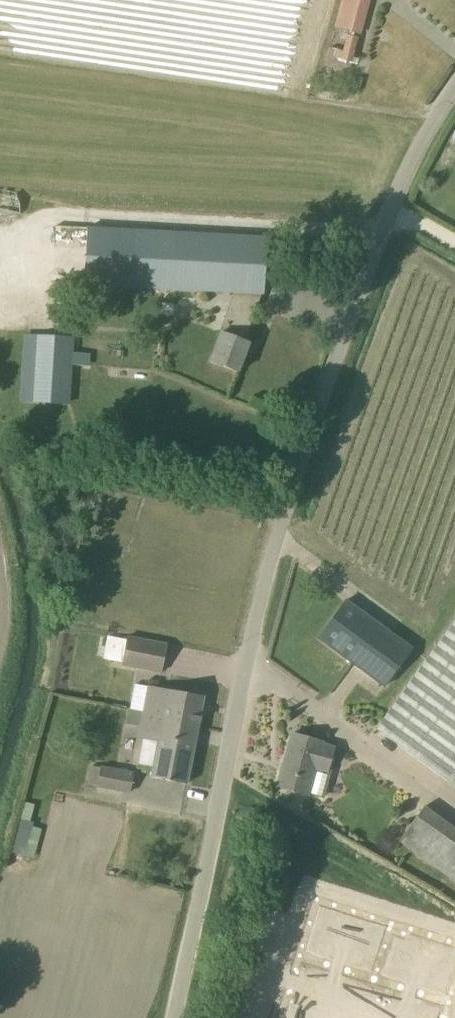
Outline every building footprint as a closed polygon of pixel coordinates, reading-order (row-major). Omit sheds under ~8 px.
[(359,37),(353,35),(354,32),(362,34),(371,0),(342,0),(334,27),(349,30),(347,38),(344,50),(330,46),(328,56),(353,62),(359,37)] [(21,215),(18,192),(0,195),(0,218),(21,215)] [(263,294),(266,238),(56,227),(53,282),(263,294)] [(244,341),(253,317),(233,310),(224,332),(220,331),(209,360),(239,372),(249,343),(244,341)] [(70,405),(73,338),(37,336),(32,402),(70,405)] [(385,687),(413,648),(346,600),(318,638),(385,687)] [(376,728),(454,786),(454,620),(376,728)] [(162,671),(167,644),(127,637),(123,664),(162,671)] [(148,687),(147,686),(143,711),(163,714),(162,719),(198,725),(204,696),(149,685),(148,687)] [(137,766),(154,769),(152,777),(187,784),(198,725),(162,719),(163,714),(143,711),(141,723),(139,731),(140,732),(139,738),(142,739),(137,766)] [(321,798),(327,774),(325,773),(332,744),(292,734),(278,786),(306,794),(307,794),(321,798)] [(101,768),(91,766),(88,783),(97,785),(97,786),(130,792),(133,773),(101,767),(101,768)] [(426,806),(400,842),(454,882),(454,828),(426,806)] [(31,871),(42,829),(33,827),(34,823),(30,822),(21,819),(10,860),(8,865),(31,871)] [(278,1017),(447,1017),(454,992),(454,941),(315,898),(278,1017)]
